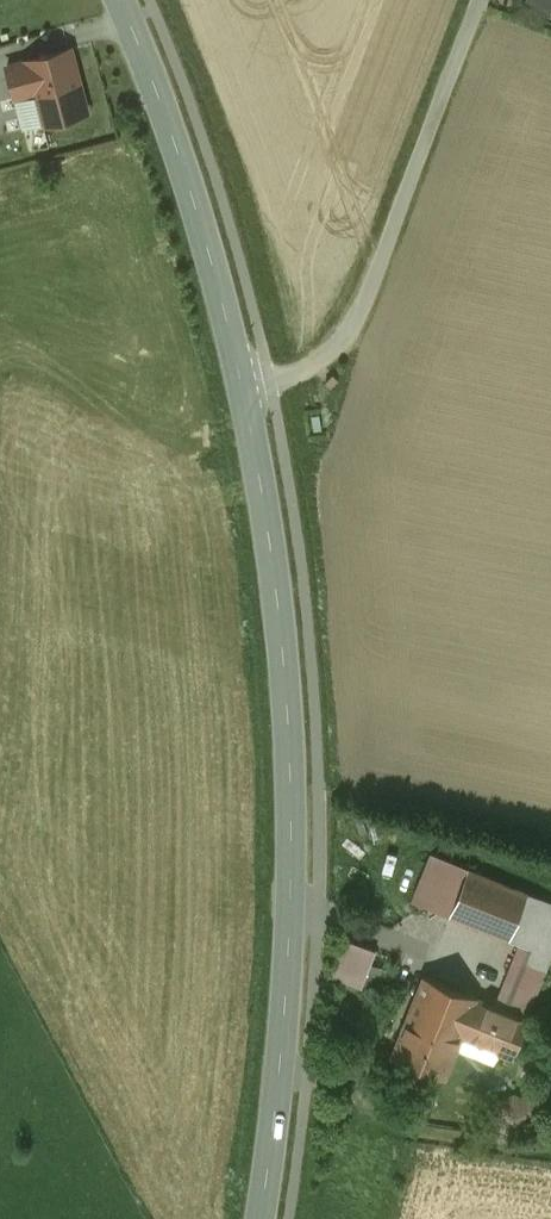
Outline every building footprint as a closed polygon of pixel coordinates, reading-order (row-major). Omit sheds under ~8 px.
[(0,70),(0,101),(35,91),(43,122),(85,111),(69,50),(0,70)] [(467,869),(450,913),(547,952),(550,943),(550,903),(467,869)] [(341,938),(327,975),(362,988),(376,951),(341,938)] [(541,969),(517,959),(497,1008),(521,1017),(522,1017),(541,969)] [(476,998),(424,977),(392,1057),(444,1078),(460,1036),(475,999),(476,998)] [(497,1008),(475,999),(460,1036),(507,1055),(522,1017),(521,1017),(497,1008)]
